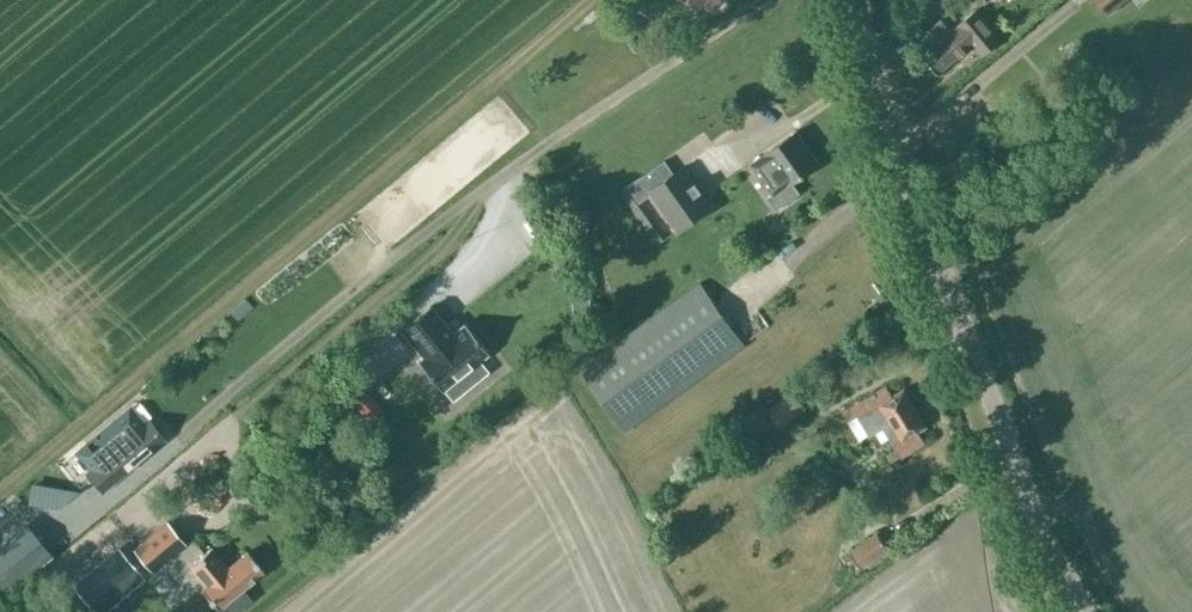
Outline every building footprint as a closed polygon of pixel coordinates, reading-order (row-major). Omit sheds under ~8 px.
[(1109,11),(1123,0),(1100,0),(1109,11)] [(938,72),(973,43),(983,53),(1000,39),(976,9),(958,24),(967,35),(960,41),(942,19),(924,33),(934,45),(923,54),(938,72)] [(647,47),(653,57),(668,47),(662,38),(647,47)] [(797,130),(764,153),(764,154),(751,163),(774,195),(787,185),(787,186),(820,162),(797,130)] [(679,231),(712,207),(684,167),(650,191),(679,231)] [(700,282),(580,369),(624,431),(745,344),(700,282)] [(430,306),(401,328),(424,356),(418,361),(441,389),(459,374),(468,385),(484,371),(476,361),(487,352),(465,324),(452,334),(430,306)] [(904,389),(892,395),(886,385),(842,412),(847,419),(857,413),(870,435),(883,427),(901,456),(925,442),(918,430),(925,426),(904,389)] [(367,391),(353,401),(369,421),(382,410),(367,391)] [(129,407),(77,450),(107,486),(166,437),(150,418),(143,424),(129,407)] [(69,502),(66,498),(76,489),(57,466),(33,486),(64,522),(80,508),(72,499),(69,502)] [(203,501),(210,521),(231,513),(223,493),(203,501)] [(52,554),(25,521),(0,541),(0,597),(52,554)] [(133,548),(152,570),(185,543),(166,521),(133,548)] [(877,532),(853,549),(864,565),(888,549),(877,532)] [(263,570),(247,550),(227,566),(211,546),(188,565),(205,585),(201,588),(217,608),(224,602),(227,606),(245,591),(242,587),(263,570)]
